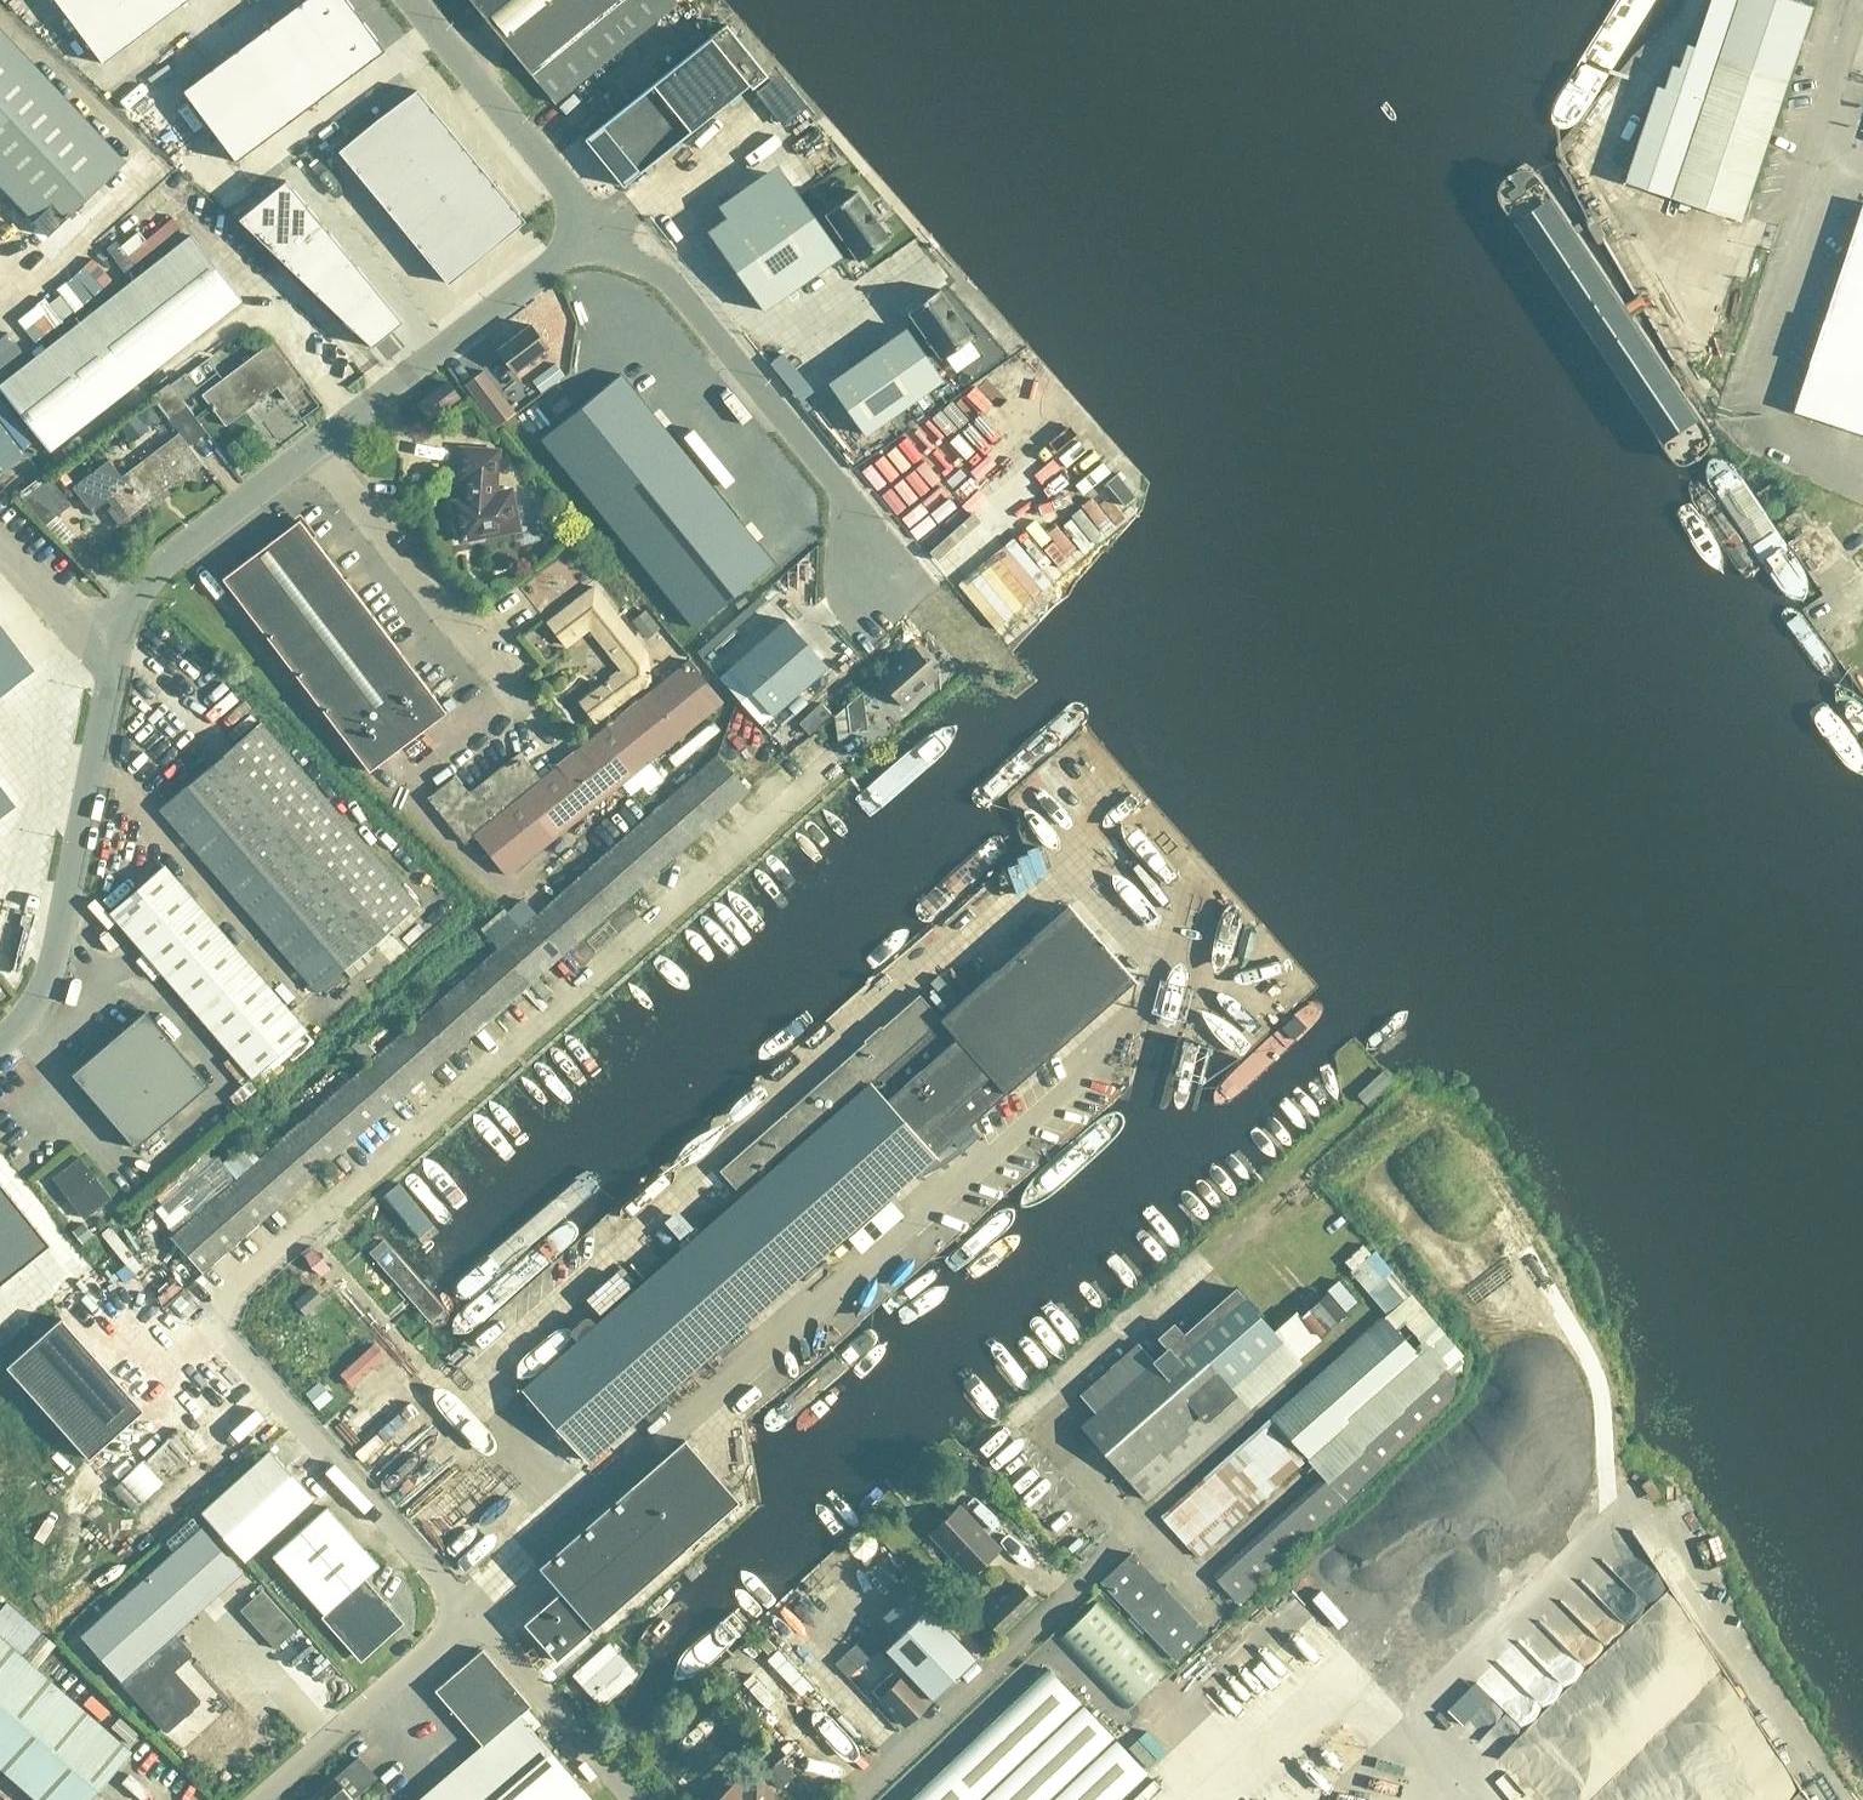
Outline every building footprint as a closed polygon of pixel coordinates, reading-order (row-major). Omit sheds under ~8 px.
[(102,65),(188,0),(54,0),(102,65)] [(383,52),(345,0),(305,0),(182,92),(235,163),(383,52)] [(505,0),(524,23),(551,0),(506,0),(505,0)] [(606,11),(612,18),(601,28),(595,21),(551,56),(570,79),(665,0),(620,0),(606,11)] [(691,16),(678,0),(665,0),(570,79),(589,101),(632,65),(626,58),(638,49),(643,56),(657,44),(661,49),(678,36),(674,31),(691,16)] [(1786,0),(1711,0),(1695,48),(1687,45),(1680,68),(1672,65),(1665,90),(1658,88),(1626,183),(1671,199),(1740,222),(1812,9),(1786,0)] [(726,26),(584,141),(623,189),(749,86),(752,90),(767,78),(756,64),(726,26)] [(0,32),(0,188),(46,237),(124,164),(0,32)] [(133,65),(114,78),(125,93),(143,80),(133,65)] [(414,89),(338,152),(447,286),(524,223),(414,89)] [(767,130),(793,104),(782,93),(757,120),(767,130)] [(1508,159),(1502,162),(1497,167),(1496,177),(1513,209),(1615,371),(1626,371),(1641,361),(1644,353),(1524,164),(1508,159)] [(830,226),(822,231),(785,179),(706,235),(761,313),(840,257),(839,255),(847,249),(857,263),(889,240),(856,193),(823,216),(830,226)] [(401,323),(285,182),(237,221),(371,349),(401,323)] [(1793,412),(1862,435),(1862,204),(1793,412)] [(0,388),(0,394),(48,455),(242,301),(190,236),(0,388)] [(73,311),(84,305),(73,283),(62,288),(73,311)] [(940,361),(972,338),(939,291),(906,314),(915,326),(907,331),(906,330),(827,386),(863,436),(942,381),(923,355),(931,349),(940,361)] [(514,374),(547,349),(530,326),(497,352),(514,374)] [(304,389),(270,344),(201,396),(225,428),(276,389),(286,402),(304,389)] [(562,376),(554,366),(532,383),(540,393),(562,376)] [(515,415),(482,372),(464,386),(497,428),(515,415)] [(540,440),(592,505),(692,627),(693,629),(773,565),(766,556),(620,376),(540,440)] [(458,398),(447,384),(417,406),(428,421),(458,398)] [(150,398),(169,424),(187,411),(168,385),(150,398)] [(836,414),(824,422),(859,478),(871,470),(836,414)] [(148,431),(143,426),(135,416),(117,431),(129,446),(148,431)] [(119,529),(129,521),(202,466),(178,435),(121,478),(108,461),(72,489),(91,514),(112,498),(116,504),(106,512),(119,529)] [(499,451),(460,448),(457,481),(465,481),(464,502),(453,504),(455,517),(452,522),(455,535),(460,538),(460,542),(464,541),(469,544),(483,541),(486,537),(517,530),(510,492),(495,495),(499,451)] [(43,526),(70,506),(49,479),(22,500),(43,526)] [(221,581),(368,773),(445,715),(299,522),(221,581)] [(645,654),(593,588),(547,624),(566,648),(589,630),(622,672),(580,704),(595,724),(649,682),(645,654)] [(784,621),(729,667),(771,717),(826,669),(784,621)] [(31,670),(0,629),(0,694),(31,670)] [(914,649),(877,681),(902,709),(938,676),(914,649)] [(541,781),(473,836),(506,877),(621,785),(646,764),(721,704),(688,663),(541,781)] [(837,692),(846,702),(857,691),(849,682),(837,692)] [(866,732),(861,692),(833,718),(837,745),(850,733),(866,732)] [(159,810),(317,994),(344,971),(418,908),(259,724),(159,810)] [(709,729),(668,767),(676,775),(716,737),(709,729)] [(462,844),(473,836),(541,781),(519,753),(468,794),(454,776),(426,799),(462,844)] [(747,791),(716,757),(661,806),(692,840),(747,791)] [(13,806),(0,790),(0,815),(13,806)] [(692,840),(661,806),(628,835),(659,869),(692,840)] [(659,869),(628,835),(596,863),(626,898),(659,869)] [(1137,841),(1127,850),(1151,876),(1161,867),(1137,841)] [(563,892),(593,927),(626,898),(596,863),(563,892)] [(306,1032),(163,866),(108,913),(251,1080),(306,1032)] [(530,921),(561,956),(593,927),(563,892),(530,921)] [(998,1034),(1101,944),(1069,907),(966,998),(998,1034)] [(497,950),(528,985),(561,956),(530,921),(497,950)] [(941,1021),(1006,1095),(1134,982),(1101,944),(998,1034),(966,998),(941,1021)] [(528,985),(497,950),(465,979),(495,1014),(528,985)] [(465,979),(432,1008),(463,1043),(495,1014),(465,979)] [(870,1084),(934,1157),(1006,1095),(941,1021),(919,996),(719,1174),(741,1198),(807,1139),(870,1084)] [(399,1037),(430,1072),(463,1043),(432,1008),(399,1037)] [(71,1076),(134,1150),(208,1087),(144,1013),(71,1076)] [(367,1066),(397,1101),(430,1072),(399,1037),(367,1066)] [(397,1101),(367,1066),(334,1095),(365,1129),(397,1101)] [(807,1139),(874,1211),(934,1157),(870,1084),(807,1139)] [(301,1124),(332,1158),(365,1129),(334,1095),(301,1124)] [(280,1143),(310,1178),(332,1158),(301,1124),(280,1143)] [(678,1254),(744,1325),(874,1211),(807,1139),(741,1198),(678,1254)] [(310,1178),(280,1143),(236,1182),(266,1217),(310,1178)] [(80,1159),(52,1181),(82,1219),(110,1198),(80,1159)] [(266,1217),(236,1182),(233,1184),(225,1175),(195,1201),(234,1245),(266,1217)] [(49,1246),(0,1186),(0,1286),(49,1246)] [(1271,1212),(1287,1194),(1279,1188),(1264,1206),(1271,1212)] [(171,1239),(201,1274),(234,1245),(195,1201),(181,1214),(189,1223),(171,1239)] [(447,1314),(383,1239),(368,1238),(366,1251),(432,1327),(447,1314)] [(1386,1316),(1381,1320),(1380,1318),(1270,1416),(1273,1419),(1161,1519),(1177,1537),(1195,1557),(1217,1537),(1305,1459),(1326,1482),(1265,1537),(1216,1581),(1234,1601),(1306,1537),(1345,1502),(1451,1398),(1454,1381),(1452,1380),(1459,1373),(1462,1355),(1422,1309),(1407,1290),(1374,1252),(1370,1256),(1362,1246),(1343,1262),(1351,1271),(1349,1273),(1386,1316)] [(313,1250),(300,1259),(313,1281),(327,1273),(313,1250)] [(647,1281),(714,1351),(721,1359),(750,1333),(744,1325),(678,1254),(647,1281)] [(933,1261),(846,1338),(864,1358),(951,1281),(933,1261)] [(660,1399),(714,1351),(647,1281),(594,1327),(588,1320),(585,1320),(571,1332),(571,1335),(577,1342),(523,1391),(587,1464),(642,1415),(648,1421),(651,1421),(665,1409),(665,1405),(660,1399)] [(345,1317),(356,1311),(345,1290),(333,1297),(345,1317)] [(1235,1291),(1183,1337),(1173,1325),(1158,1338),(1168,1350),(1154,1363),(1138,1345),(1079,1397),(1095,1415),(1081,1428),(1146,1501),(1300,1364),(1297,1361),(1320,1341),(1318,1339),(1344,1316),(1326,1295),(1321,1299),(1313,1291),(1301,1302),(1304,1305),(1273,1333),(1235,1291)] [(142,1411),(60,1319),(5,1368),(87,1460),(142,1411)] [(771,1436),(857,1365),(840,1344),(751,1418),(771,1436)] [(304,1399),(313,1416),(330,1407),(320,1390),(304,1399)] [(385,1399),(355,1425),(364,1436),(395,1410),(385,1399)] [(683,1442),(631,1487),(537,1569),(559,1593),(522,1625),(555,1663),(738,1504),(683,1442)] [(269,1537),(311,1499),(269,1453),(201,1514),(222,1537),(243,1560),(269,1537)] [(388,1455),(372,1470),(381,1480),(397,1465),(388,1455)] [(407,1514),(445,1475),(434,1465),(396,1504),(407,1514)] [(363,1659),(401,1624),(363,1581),(378,1567),(326,1509),(271,1558),(323,1616),(324,1615),(363,1659)] [(929,1537),(969,1578),(998,1551),(958,1509),(929,1537)] [(39,1525),(66,1554),(75,1546),(47,1517),(39,1525)] [(167,1730),(171,1732),(176,1731),(184,1725),(185,1720),(184,1715),(196,1704),(168,1674),(181,1662),(164,1643),(240,1575),(199,1530),(80,1637),(166,1732),(167,1730)] [(1597,1597),(1615,1582),(1588,1549),(1570,1564),(1597,1597)] [(1130,1555),(1101,1582),(1175,1661),(1204,1634),(1130,1555)] [(1190,1587),(1213,1579),(1209,1567),(1186,1574),(1190,1587)] [(1019,1586),(984,1620),(1001,1637),(1036,1604),(1019,1586)] [(1126,1712),(1164,1674),(1096,1604),(1058,1641),(1126,1712)] [(926,1609),(883,1649),(931,1700),(975,1659),(926,1609)] [(35,1799),(89,1799),(131,1753),(0,1638),(0,1769),(35,1799)] [(600,1708),(636,1675),(608,1644),(572,1676),(600,1708)] [(777,1651),(727,1700),(792,1766),(842,1717),(777,1651)] [(481,1748),(420,1799),(571,1799),(582,1791),(532,1733),(539,1726),(526,1711),(530,1708),(481,1652),(434,1692),(481,1748)] [(1472,1658),(1428,1699),(1446,1718),(1490,1677),(1472,1658)] [(357,1691),(367,1684),(354,1665),(344,1672),(357,1691)] [(928,1703),(894,1668),(870,1691),(904,1727),(928,1703)] [(1049,1670),(910,1799),(1116,1799),(1145,1772),(1049,1670)] [(334,1781),(312,1799),(351,1799),(334,1781)] [(756,1783),(741,1797),(735,1790),(724,1799),(772,1799),(756,1783)]
